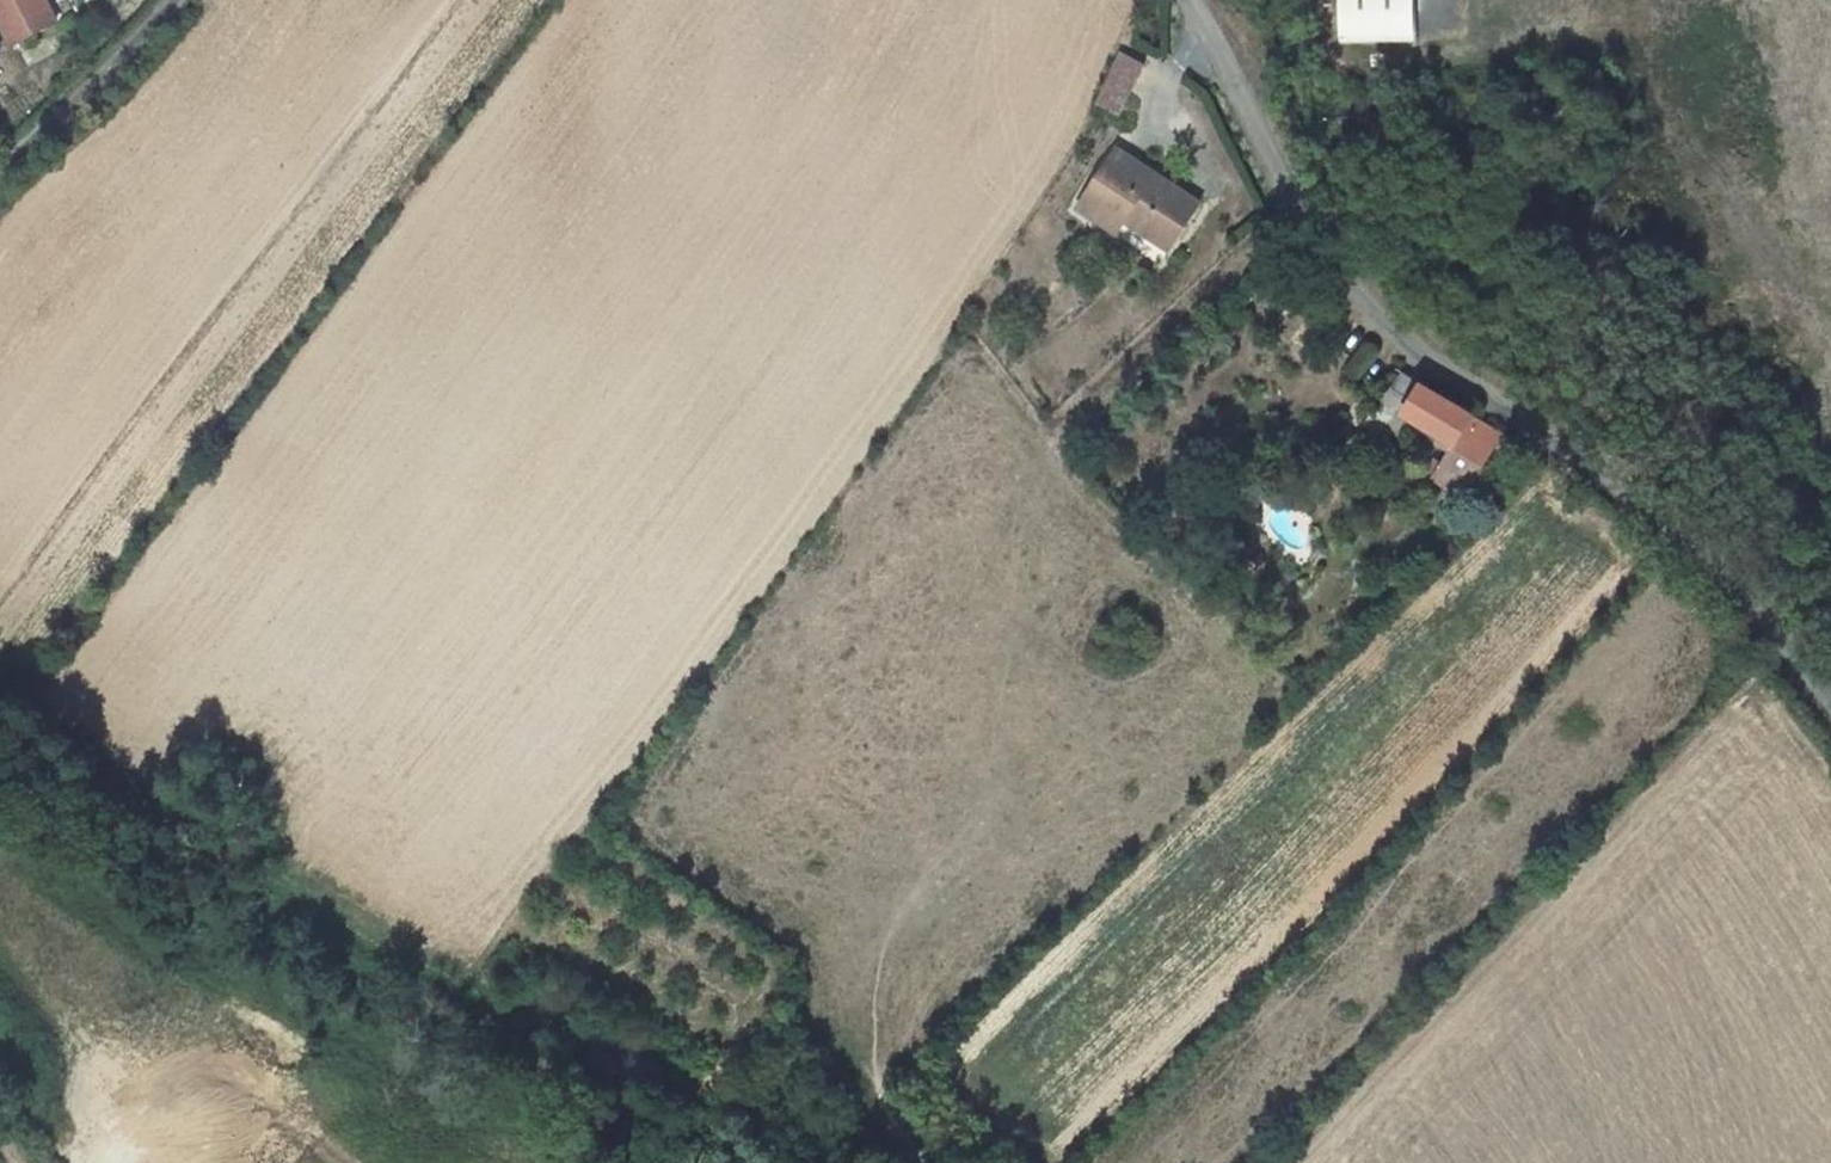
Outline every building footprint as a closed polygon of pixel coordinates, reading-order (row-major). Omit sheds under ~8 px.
[(61,0),(6,0),(23,33),(66,10),(61,0)] [(1411,0),(1336,0),(1336,41),(1411,41),(1411,0)] [(1116,51),(1101,106),(1129,114),(1144,59),(1116,51)] [(1104,233),(1146,266),(1181,222),(1104,160),(1060,213),(1081,231),(1090,221),(1104,233)] [(1081,231),(1095,243),(1104,233),(1090,221),(1081,231)] [(1455,498),(1499,440),(1422,386),(1398,417),(1440,450),(1423,476),(1455,498)]
